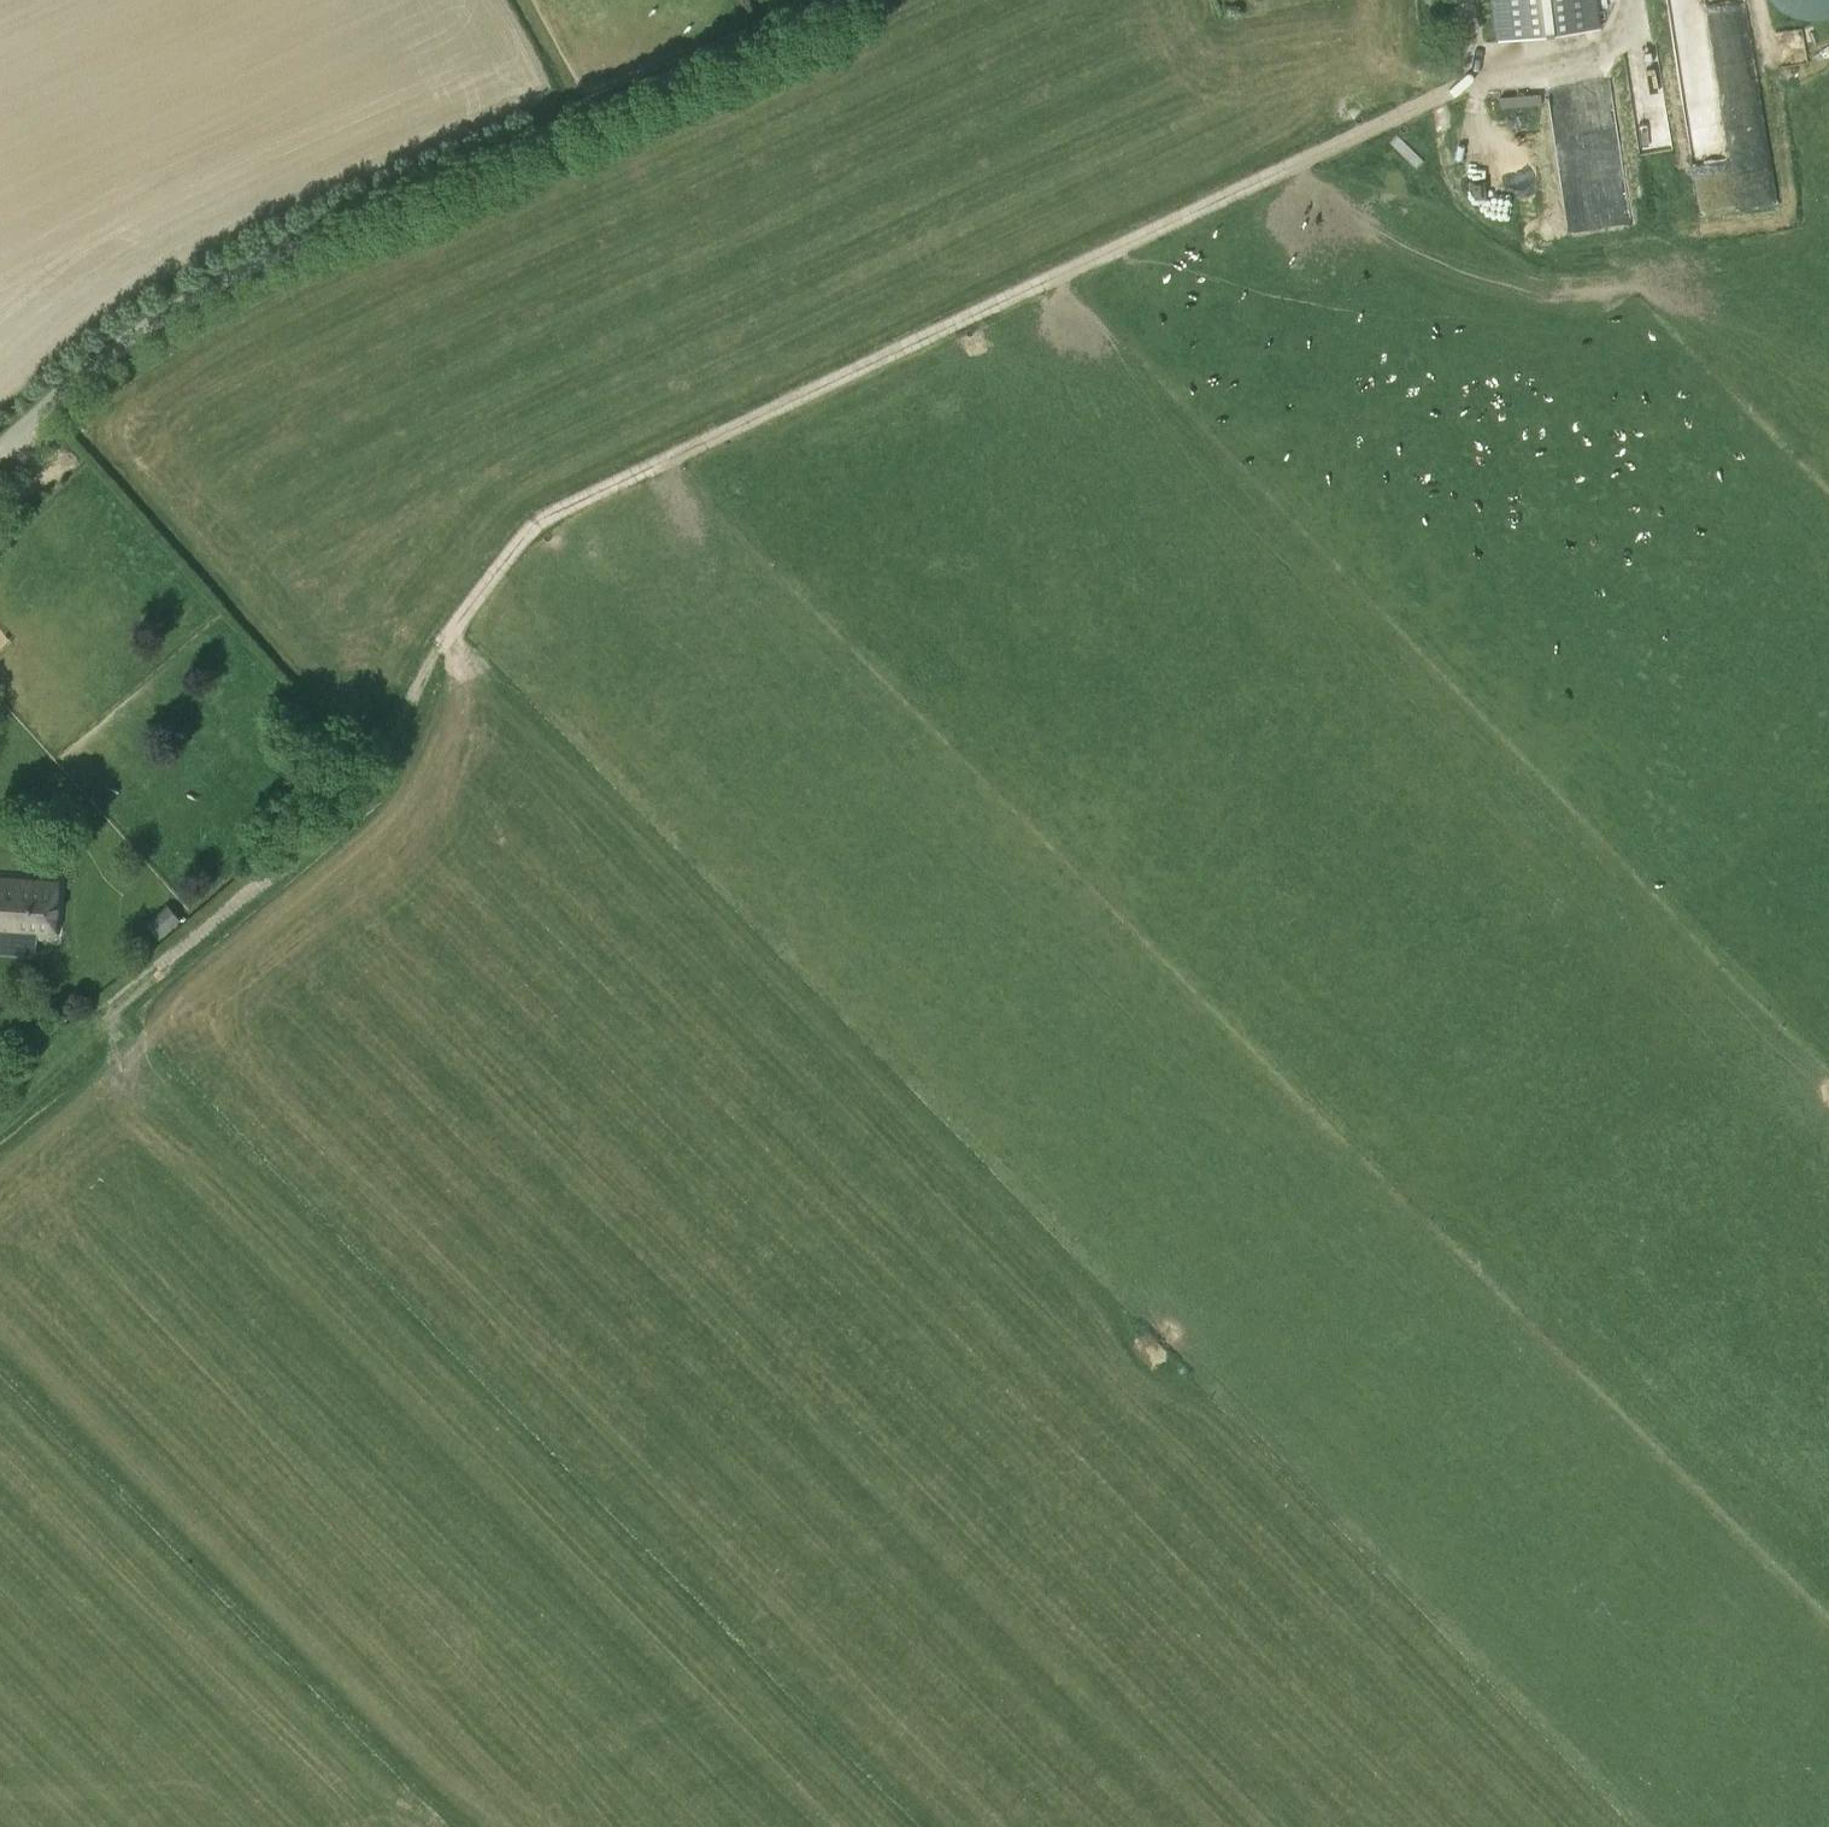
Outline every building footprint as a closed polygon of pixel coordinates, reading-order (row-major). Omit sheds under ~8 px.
[(1498,40),(1599,28),(1596,0),(1493,0),(1498,40)] [(1818,19),(1826,17),(1828,16),(1828,0),(1770,0),(1777,6),(1784,12),(1792,15),(1800,18),(1809,19),(1818,19)] [(55,884),(0,881),(0,932),(52,936),(55,884)]
